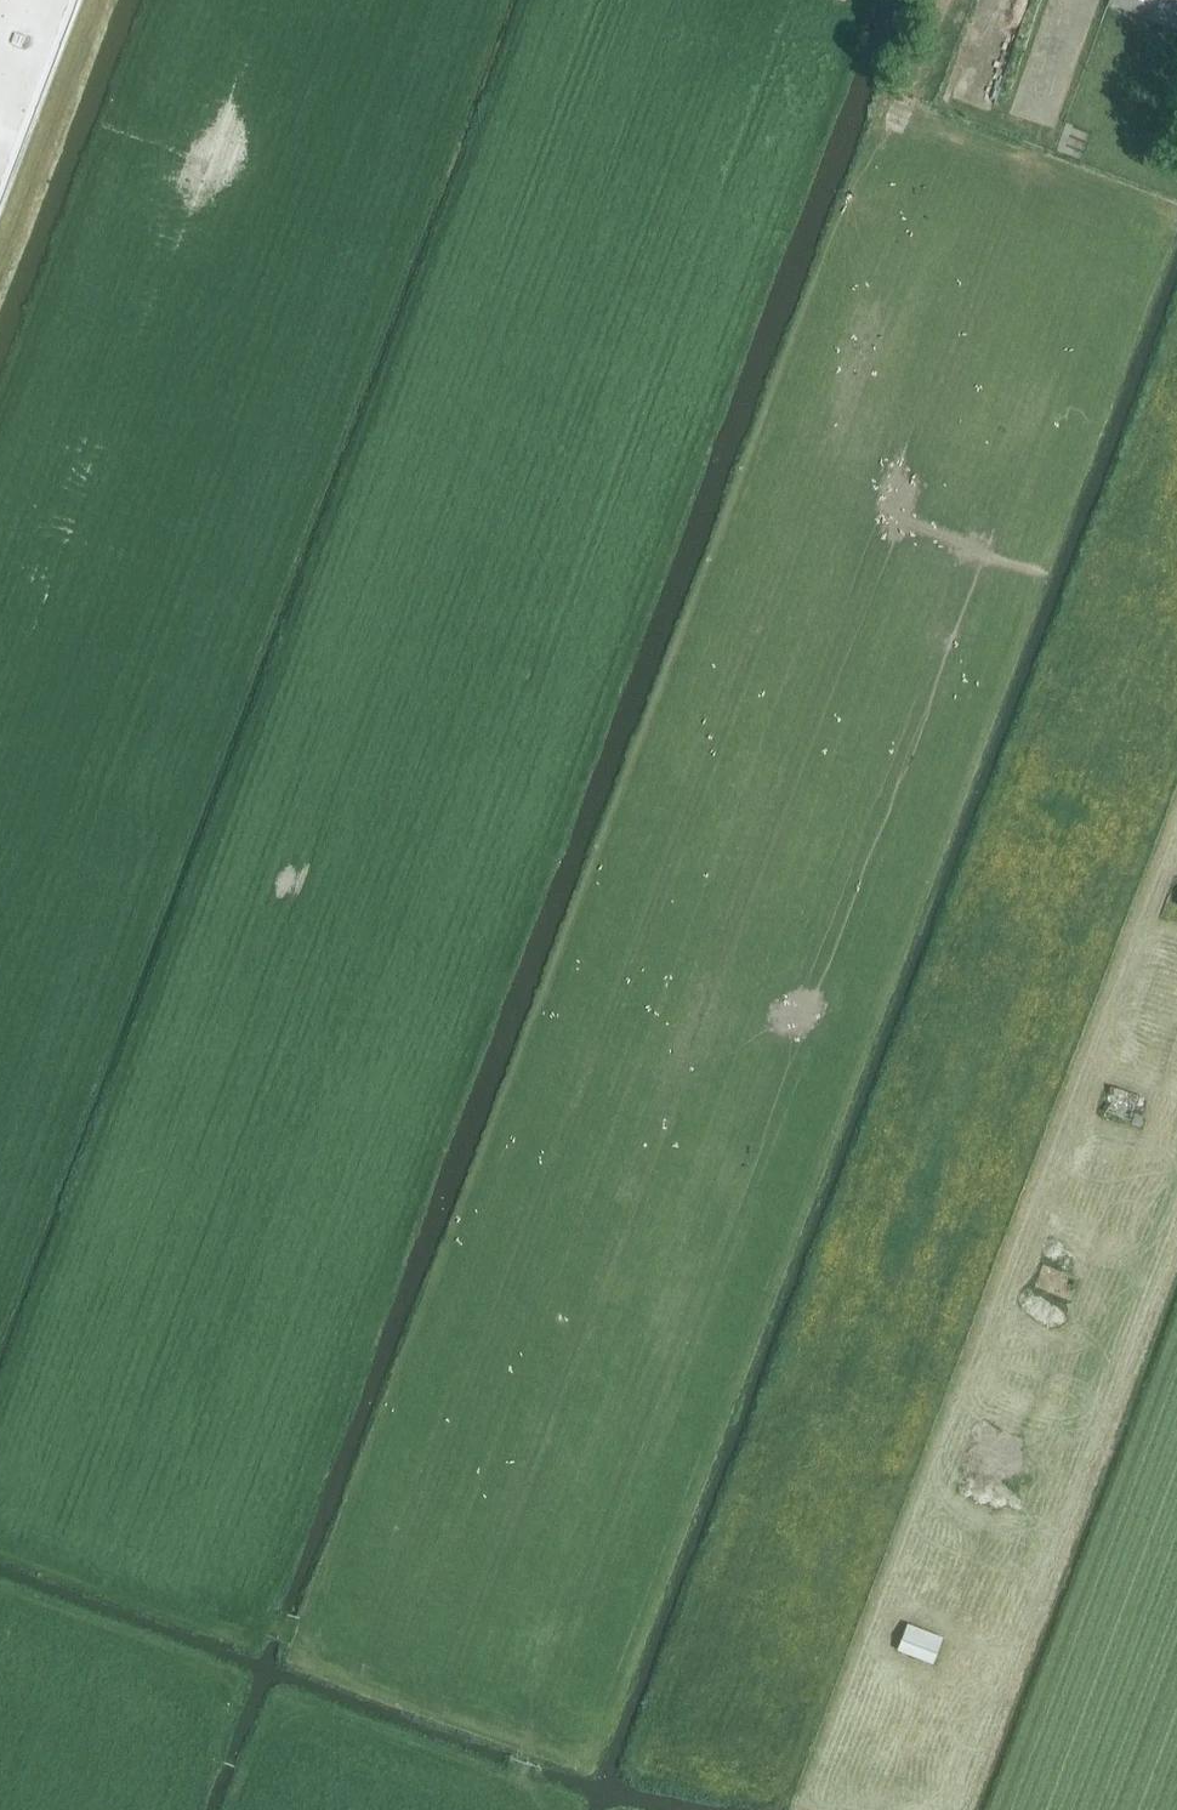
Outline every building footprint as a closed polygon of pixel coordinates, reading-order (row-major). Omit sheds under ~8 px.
[(83,0),(0,0),(0,219),(83,0)] [(1111,6),(1176,32),(1176,0),(1113,0),(1111,6)] [(987,65),(979,81),(997,90),(1005,74),(987,65)] [(1110,1087),(1101,1114),(1137,1127),(1147,1101),(1110,1087)] [(906,1626),(898,1652),(934,1666),(944,1638),(906,1626)]
